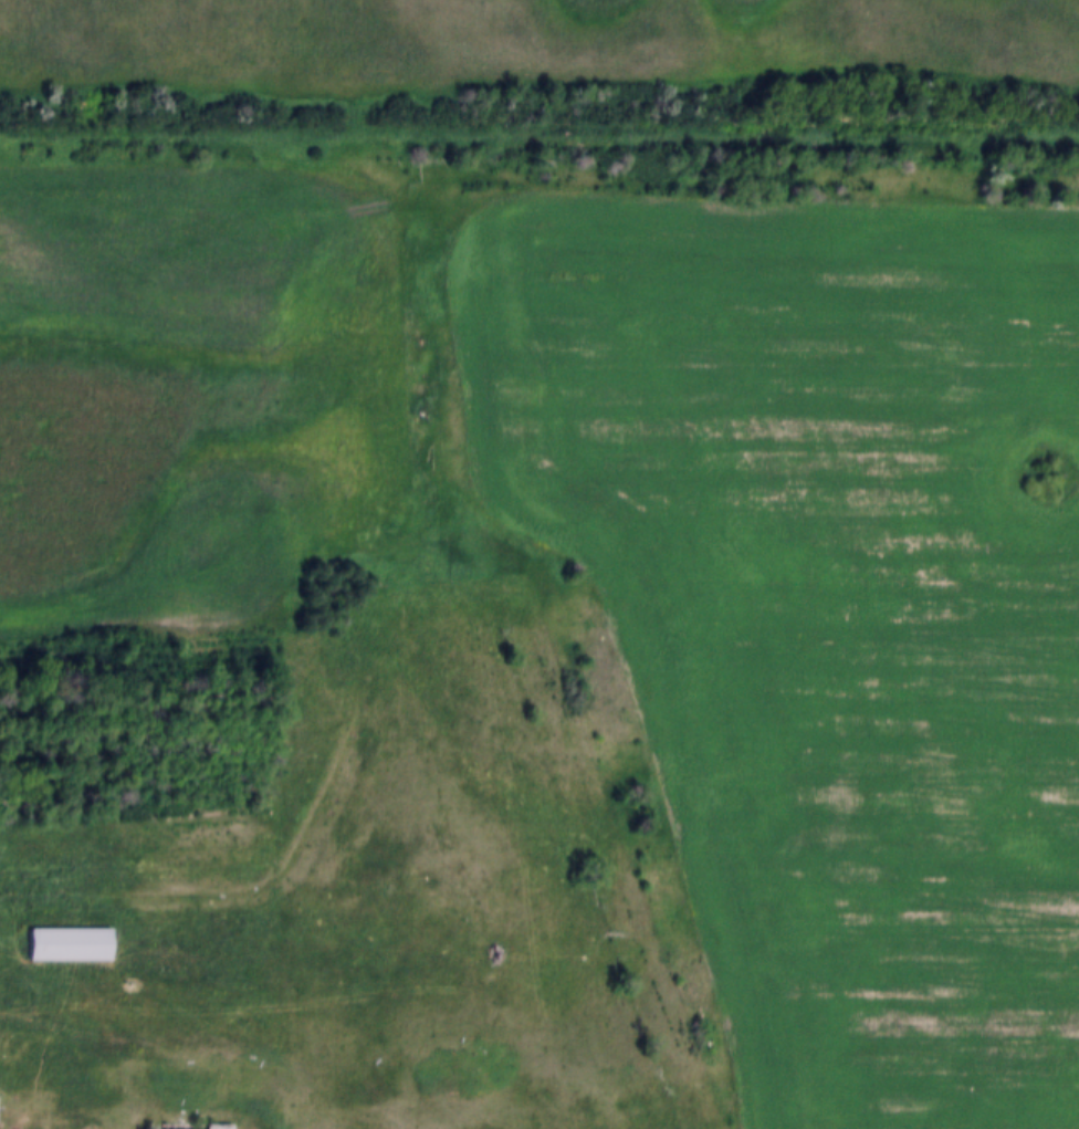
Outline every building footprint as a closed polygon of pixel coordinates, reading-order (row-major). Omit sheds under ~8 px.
[(29,919),(107,918),(108,948),(29,949),(29,919)]
